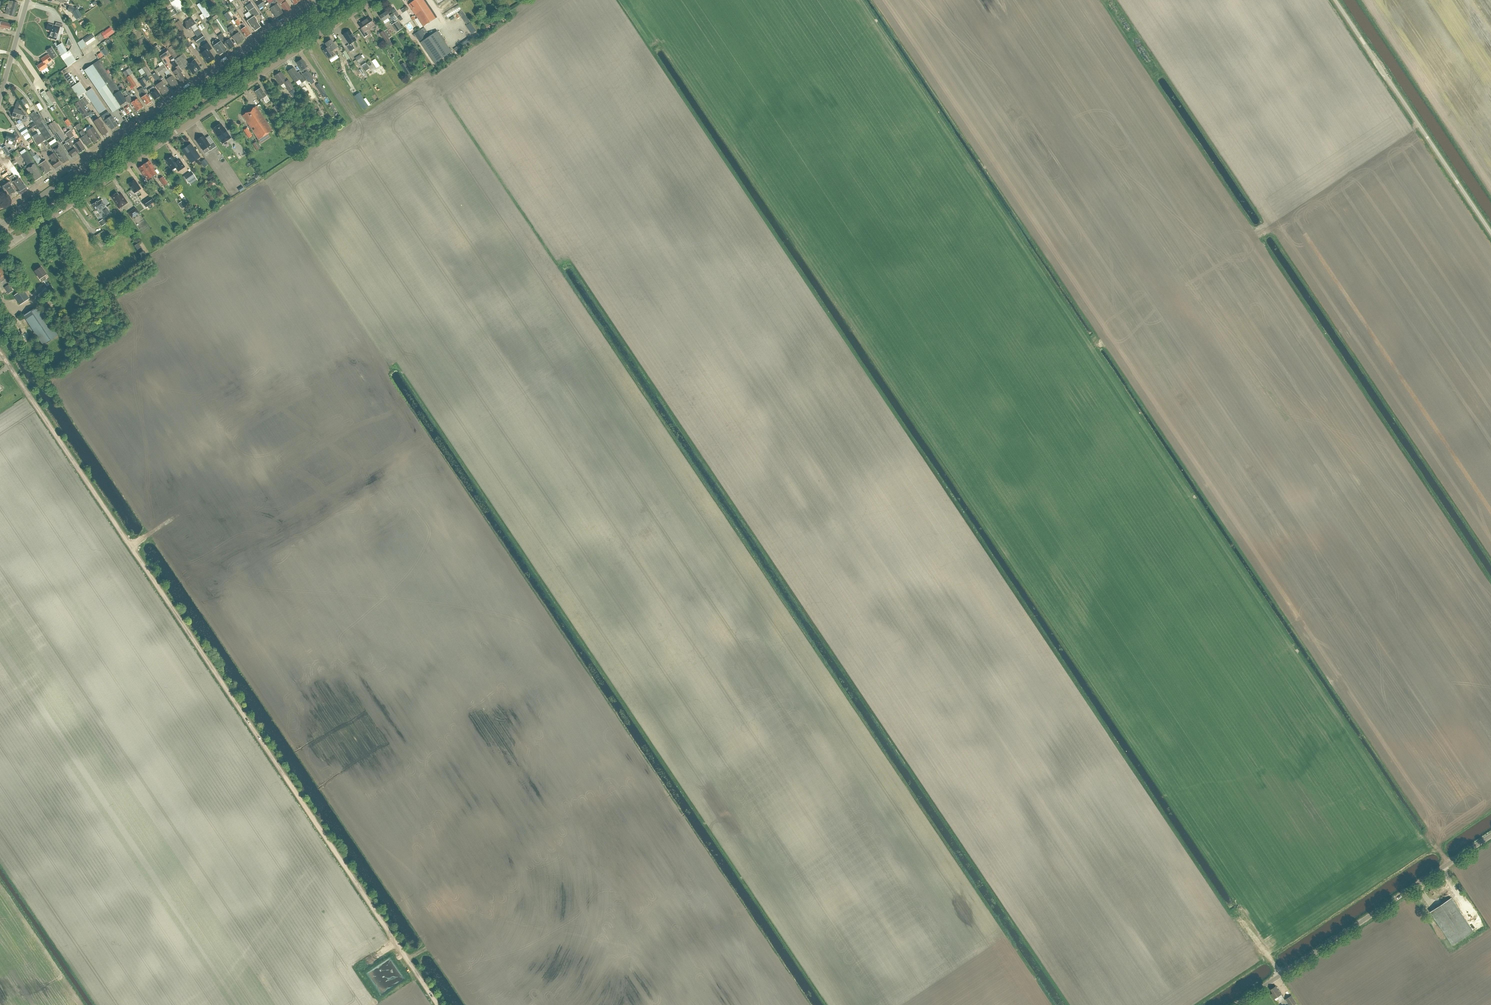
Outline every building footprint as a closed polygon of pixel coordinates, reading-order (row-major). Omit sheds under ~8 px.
[(180,0),(166,0),(161,4),(165,11),(166,11),(169,15),(167,15),(160,4),(157,6),(161,12),(166,20),(170,17),(185,7),(180,0)] [(241,7),(236,0),(234,0),(231,2),(237,10),(241,7)] [(265,5),(261,0),(259,0),(255,3),(260,9),(265,5)] [(281,3),(284,1),(283,0),(277,0),(279,4),(280,4),(280,5),(285,12),(286,11),(287,12),(291,9),(286,1),(282,4),(281,3)] [(437,17),(426,0),(416,0),(409,5),(423,26),(437,17)] [(7,7),(16,10),(18,3),(12,1),(11,2),(9,2),(7,7)] [(276,4),(274,1),(269,5),(270,6),(269,7),(270,8),(276,18),(283,13),(276,4)] [(206,18),(210,15),(201,2),(197,5),(206,18)] [(458,4),(445,13),(448,18),(462,9),(458,4)] [(69,5),(67,10),(73,12),(72,13),(76,20),(82,17),(76,7),(75,7),(69,5)] [(14,17),(16,10),(7,7),(6,11),(7,11),(6,14),(14,17)] [(254,7),(248,11),(248,12),(251,15),(252,16),(251,16),(252,17),(250,19),(253,23),(254,23),(256,25),(255,26),(258,30),(261,28),(257,22),(257,21),(254,16),(258,13),(254,7)] [(458,14),(466,24),(470,21),(462,11),(458,14)] [(248,12),(244,15),(246,18),(248,20),(247,21),(252,29),(252,28),(255,32),(258,30),(255,26),(256,25),(254,23),(253,23),(250,19),(252,17),(251,16),(252,16),(251,15),(248,12)] [(390,21),(392,24),(398,20),(394,14),(390,17),(387,12),(380,16),(384,22),(385,24),(390,21)] [(223,33),(227,30),(219,17),(214,21),(223,33)] [(364,21),(370,29),(373,27),(375,29),(377,28),(370,17),(364,21)] [(202,41),(205,39),(200,31),(200,30),(193,21),(191,18),(185,22),(186,29),(189,30),(191,29),(197,37),(199,36),(202,41)] [(238,26),(246,37),(251,34),(246,27),(243,28),(242,27),(242,26),(241,24),(238,19),(235,21),(238,26)] [(173,24),(179,33),(183,30),(182,24),(180,20),(173,24)] [(0,21),(0,29),(4,30),(4,28),(10,30),(12,24),(1,21),(0,21)] [(367,31),(370,29),(364,21),(359,24),(362,29),(359,30),(364,38),(369,35),(367,31)] [(392,25),(397,32),(402,29),(397,21),(392,25)] [(471,22),(466,25),(471,33),(476,30),(471,22)] [(62,28),(63,25),(56,23),(55,26),(48,24),(47,30),(51,31),(49,38),(56,40),(58,33),(61,34),(63,28),(62,28)] [(131,31),(136,27),(133,23),(128,26),(131,31)] [(102,33),(105,38),(114,32),(110,27),(102,33)] [(238,33),(234,28),(229,31),(233,36),(232,37),(235,40),(238,44),(244,40),(239,32),(238,33)] [(393,36),(388,29),(385,31),(389,39),(393,36)] [(350,45),(356,41),(357,40),(354,37),(350,30),(343,35),(350,45)] [(389,39),(385,31),(384,30),(380,33),(387,42),(390,40),(389,39)] [(419,41),(425,37),(420,30),(415,34),(419,41)] [(435,63),(452,52),(438,31),(421,42),(435,63)] [(226,36),(225,37),(222,33),(218,36),(221,41),(222,40),(223,43),(226,47),(227,47),(229,50),(234,46),(229,39),(228,39),(226,36)] [(92,34),(83,40),(85,43),(87,46),(95,40),(94,37),(92,34)] [(218,43),(216,40),(212,42),(214,46),(213,46),(214,47),(213,47),(215,50),(216,50),(219,55),(226,50),(220,41),(218,43)] [(327,47),(326,48),(323,50),(324,53),(328,59),(336,54),(333,50),(336,48),(331,40),(325,43),(327,47)] [(207,64),(214,59),(208,50),(211,48),(207,42),(202,46),(205,51),(201,54),(207,64)] [(56,46),(61,55),(60,56),(63,60),(72,54),(69,50),(67,51),(62,43),(56,46)] [(189,64),(182,55),(181,55),(174,44),(167,48),(175,60),(181,70),(185,68),(187,70),(189,69),(193,75),(197,72),(197,71),(200,69),(196,63),(194,60),(189,64)] [(52,59),(57,56),(52,47),(46,50),(52,59)] [(162,59),(170,54),(165,47),(157,53),(162,59)] [(361,54),(355,58),(359,63),(360,62),(366,72),(370,69),(364,60),(361,54)] [(44,61),(37,66),(41,71),(47,67),(49,66),(47,64),(51,61),(48,55),(43,58),(44,61)] [(307,70),(305,68),(307,67),(302,59),(296,63),(302,70),(303,73),(303,74),(308,82),(313,79),(307,70)] [(121,107),(120,106),(127,101),(99,60),(84,70),(113,113),(121,107)] [(160,75),(168,70),(162,61),(158,64),(160,66),(156,69),(160,75)] [(152,74),(148,69),(146,66),(143,68),(148,76),(152,74)] [(186,80),(181,72),(182,72),(178,66),(174,68),(175,70),(173,72),(178,79),(179,79),(181,83),(186,80)] [(302,74),(299,76),(293,67),(288,71),(295,82),(299,80),(301,83),(306,80),(302,74)] [(410,79),(414,76),(408,67),(404,69),(410,79)] [(347,80),(355,74),(351,68),(343,74),(347,80)] [(172,88),(178,84),(170,72),(166,75),(169,78),(166,80),(172,88)] [(281,74),(279,72),(275,75),(276,77),(275,78),(281,85),(284,83),(289,91),(294,88),(288,80),(287,81),(282,73),(281,74)] [(132,87),(133,87),(136,85),(130,75),(129,76),(126,78),(129,82),(132,87)] [(163,95),(168,91),(160,79),(157,81),(159,83),(156,85),(160,91),(163,95)] [(156,89),(155,87),(154,88),(155,90),(153,91),(151,88),(148,90),(154,100),(161,96),(156,89)] [(146,94),(142,88),(138,90),(143,97),(141,98),(146,105),(151,101),(146,94)] [(266,96),(260,88),(255,92),(260,100),(263,98),(264,100),(263,100),(265,103),(270,101),(266,95),(266,96)] [(45,91),(41,94),(50,107),(54,104),(45,91)] [(99,114),(108,126),(111,130),(117,126),(114,121),(115,121),(112,116),(107,119),(106,116),(109,114),(106,110),(95,93),(89,97),(99,114)] [(359,93),(354,96),(364,110),(369,106),(359,93)] [(133,100),(131,97),(129,95),(126,97),(125,97),(130,104),(131,103),(136,111),(140,109),(133,100)] [(133,100),(140,109),(143,107),(138,98),(137,98),(135,95),(131,97),(133,100)] [(84,107),(89,103),(85,97),(79,100),(84,107)] [(84,118),(88,115),(79,101),(75,104),(84,118)] [(258,140),(272,130),(256,106),(242,116),(258,140)] [(26,122),(27,118),(24,117),(25,114),(22,114),(23,111),(14,109),(12,117),(22,120),(22,121),(26,122)] [(46,141),(51,137),(35,112),(29,115),(46,141)] [(101,122),(98,118),(93,122),(103,135),(108,132),(103,125),(104,125),(104,124),(102,121),(101,121),(101,122)] [(48,125),(54,134),(58,131),(59,131),(53,122),(48,125)] [(22,135),(36,126),(34,123),(30,125),(31,126),(28,129),(26,126),(19,130),(22,135)] [(86,146),(91,142),(79,124),(75,126),(79,132),(82,137),(81,138),(86,146)] [(225,130),(224,131),(220,124),(213,129),(216,133),(215,133),(222,144),(231,138),(225,130)] [(94,142),(100,138),(93,127),(86,132),(91,139),(94,142)] [(249,138),(252,136),(247,128),(243,130),(249,138)] [(33,132),(32,129),(29,131),(34,139),(40,135),(36,130),(33,132)] [(77,143),(73,137),(74,136),(70,130),(66,133),(70,139),(69,139),(73,145),(78,152),(84,148),(80,141),(77,143)] [(60,143),(64,140),(58,131),(54,134),(60,143)] [(25,140),(30,137),(27,132),(22,135),(25,140)] [(15,146),(16,144),(17,139),(14,139),(15,136),(7,134),(5,140),(13,142),(12,145),(15,146)] [(33,139),(37,145),(45,140),(41,134),(40,135),(34,139),(33,139)] [(209,136),(205,138),(204,135),(202,136),(196,140),(203,150),(207,148),(209,151),(216,147),(209,136)] [(59,145),(56,141),(50,146),(60,159),(63,163),(68,160),(66,155),(59,145)] [(78,153),(72,144),(68,146),(66,143),(63,145),(68,153),(71,157),(78,153)] [(183,150),(186,155),(189,159),(191,163),(200,157),(191,144),(183,150)] [(6,145),(2,148),(7,156),(11,154),(14,152),(12,149),(9,150),(6,145)] [(35,155),(32,150),(29,152),(34,159),(38,165),(42,171),(43,171),(45,174),(51,170),(49,167),(49,166),(45,160),(43,162),(37,154),(35,155)] [(42,176),(39,173),(40,172),(26,152),(21,155),(27,164),(29,167),(26,169),(31,176),(32,176),(35,181),(42,176)] [(55,169),(61,165),(57,158),(53,153),(49,156),(52,161),(50,162),(55,169)] [(176,162),(174,160),(175,160),(172,156),(169,158),(169,159),(166,160),(168,164),(167,164),(172,170),(176,168),(178,171),(185,167),(179,159),(176,162)] [(19,192),(26,187),(19,178),(21,177),(11,161),(7,164),(13,174),(9,177),(19,192)] [(144,164),(152,177),(156,174),(153,169),(154,169),(149,161),(144,164)] [(148,180),(152,177),(144,164),(139,168),(144,175),(148,180)] [(188,182),(195,177),(191,171),(183,176),(188,182)] [(6,184),(13,195),(17,192),(10,182),(11,181),(8,176),(5,178),(8,183),(6,184)] [(134,193),(141,189),(135,180),(128,184),(134,193)] [(12,195),(13,195),(6,184),(2,187),(8,197),(12,195)] [(128,203),(122,195),(122,194),(119,195),(117,193),(111,197),(117,206),(119,209),(123,206),(128,203)] [(146,207),(154,201),(151,196),(142,202),(146,207)] [(107,207),(102,200),(98,202),(97,201),(93,204),(98,213),(102,210),(106,216),(111,213),(107,207)] [(132,218),(139,213),(136,208),(128,213),(132,218)] [(103,246),(109,242),(105,237),(106,235),(103,231),(96,236),(103,246)] [(142,257),(146,254),(138,242),(134,245),(142,257)] [(46,279),(44,275),(46,274),(41,267),(35,271),(40,278),(41,278),(43,281),(46,279)] [(11,283),(5,287),(9,293),(15,290),(11,283)] [(20,305),(29,299),(23,290),(14,296),(20,305)] [(43,305),(53,299),(50,295),(41,301),(43,305)] [(43,346),(58,336),(38,306),(24,316),(43,346)] [(1453,945),(1474,931),(1451,898),(1430,912),(1453,945)] [(1281,994),(1276,986),(1271,990),(1273,993),(1272,994),(1275,999),(1276,1000),(1278,999),(1281,1002),(1285,1000),(1281,994)] [(1296,1003),(1292,996),(1287,1000),(1290,1004),(1294,1004),(1296,1003)]
